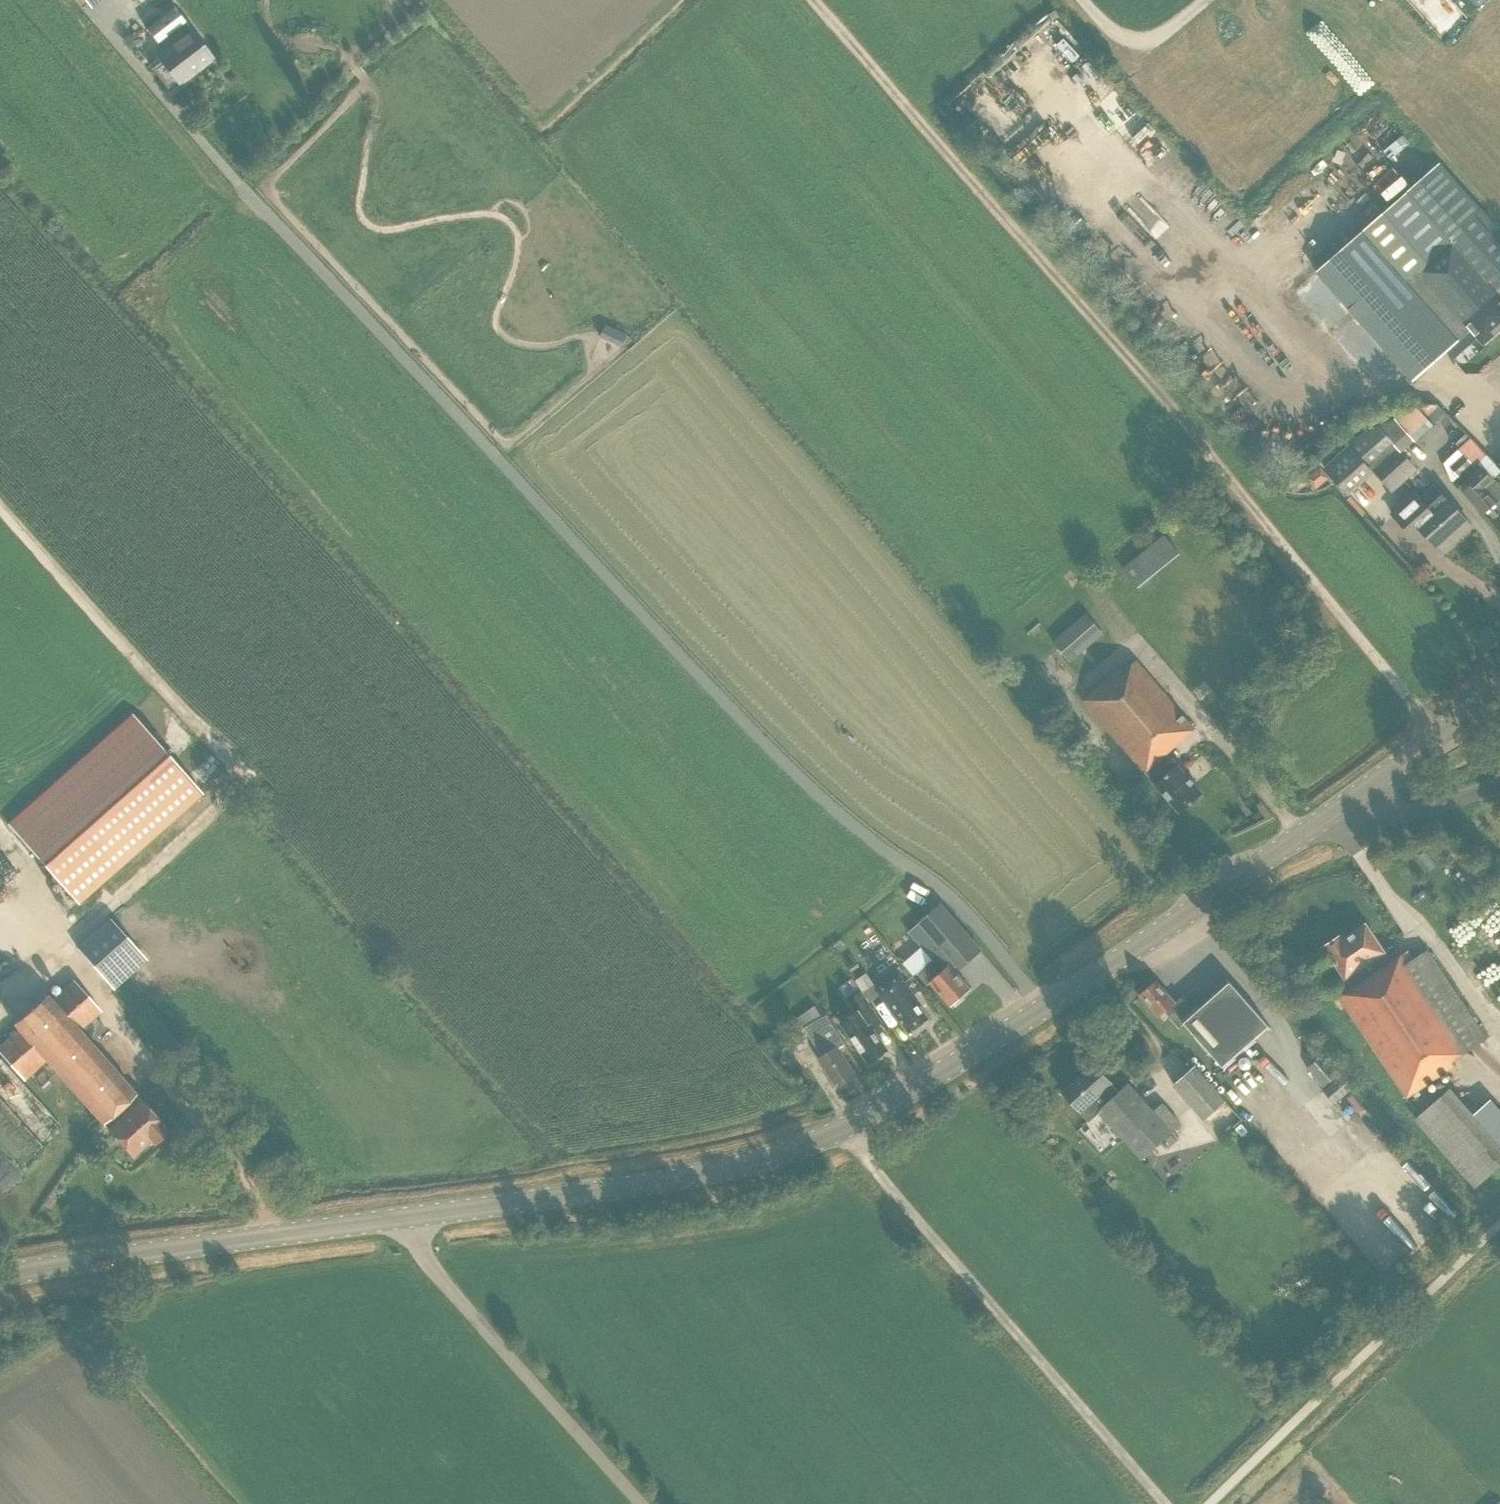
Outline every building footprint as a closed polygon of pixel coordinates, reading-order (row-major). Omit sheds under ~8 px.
[(192,30),(185,35),(179,27),(186,22),(174,6),(147,27),(165,50),(157,56),(158,56),(149,63),(170,90),(178,84),(179,84),(214,58),(192,30)] [(1395,117),(1380,133),(1392,145),(1408,128),(1395,117)] [(1362,159),(1379,141),(1364,127),(1347,145),(1362,159)] [(1404,158),(1422,144),(1416,136),(1398,151),(1404,158)] [(1353,197),(1372,180),(1351,158),(1332,175),(1353,197)] [(1499,329),(1499,245),(1473,214),(1480,208),(1440,162),(1316,272),(1413,381),(1470,329),(1483,344),(1499,329)] [(1189,196),(1181,205),(1192,215),(1200,207),(1189,196)] [(1357,217),(1375,203),(1370,197),(1352,211),(1357,217)] [(1393,417),(1394,418),(1364,432),(1348,446),(1370,471),(1373,469),(1386,458),(1397,448),(1401,452),(1433,425),(1417,407),(1393,417)] [(1493,427),(1499,426),(1499,414),(1491,415),(1493,427)] [(1347,492),(1370,471),(1348,446),(1324,467),(1347,492)] [(1416,469),(1405,457),(1401,452),(1397,448),(1386,458),(1391,465),(1403,479),(1416,469)] [(1473,464),(1463,453),(1449,465),(1458,476),(1473,464)] [(1403,479),(1391,465),(1386,458),(1373,469),(1391,490),(1403,479)] [(1459,486),(1483,513),(1497,501),(1486,488),(1494,481),(1481,466),(1459,486)] [(1454,505),(1445,496),(1444,495),(1434,483),(1420,496),(1456,537),(1471,524),(1457,509),(1454,505)] [(1420,496),(1415,491),(1392,512),(1416,539),(1424,532),(1441,551),(1456,537),(1420,496)] [(1163,536),(1123,568),(1138,586),(1178,554),(1163,536)] [(1074,658),(1094,640),(1102,633),(1084,613),(1053,640),(1071,660),(1074,658)] [(1083,699),(1180,812),(1202,792),(1168,752),(1195,728),(1136,659),(1122,671),(1119,667),(1083,699)] [(203,794),(133,715),(9,824),(79,903),(203,794)] [(960,967),(981,949),(941,903),(908,931),(932,958),(917,972),(927,984),(930,981),(951,1005),(970,988),(952,967),(956,963),(960,967)] [(114,988),(147,959),(110,917),(77,947),(114,988)] [(1385,952),(1365,923),(1342,938),(1340,935),(1323,945),(1352,988),(1339,996),(1406,1097),(1455,1065),(1452,1061),(1487,1038),(1427,949),(1410,961),(1405,952),(1387,964),(1381,955),(1385,952)] [(878,989),(866,972),(854,980),(861,991),(868,1001),(880,993),(878,989)] [(921,1004),(900,974),(878,989),(880,993),(900,1022),(901,1021),(909,1032),(928,1018),(919,1005),(921,1004)] [(1185,1021),(1226,1068),(1275,1026),(1233,978),(1191,1014),(1159,977),(1143,991),(1162,1013),(1168,1008),(1182,1024),(1185,1021)] [(138,1100),(133,1095),(135,1093),(90,1042),(106,1028),(95,1016),(101,1010),(73,979),(51,999),(46,993),(30,1008),(13,1022),(18,1028),(0,1044),(0,1052),(24,1079),(46,1059),(133,1156),(150,1140),(153,1143),(168,1130),(140,1098),(138,1100)] [(868,1001),(861,991),(848,1000),(855,1010),(838,1022),(867,1064),(889,1049),(874,1027),(882,1021),(868,1001)] [(835,1084),(854,1072),(839,1048),(846,1043),(827,1013),(804,1027),(823,1056),(819,1058),(835,1084)] [(1268,1050),(1288,1073),(1293,1068),(1274,1045),(1268,1050)] [(1339,1071),(1322,1053),(1306,1068),(1323,1086),(1339,1071)] [(1121,1088),(1096,1061),(1066,1089),(1093,1119),(1102,1111),(1144,1157),(1184,1122),(1166,1102),(1155,1111),(1129,1082),(1121,1088)] [(1226,1099),(1194,1064),(1172,1084),(1204,1119),(1226,1099)] [(1334,1103),(1353,1086),(1343,1074),(1323,1091),(1334,1103)] [(1352,1096),(1370,1108),(1377,1099),(1359,1087),(1352,1096)] [(1499,1164),(1499,1145),(1450,1088),(1415,1118),(1475,1186),(1499,1164)]
